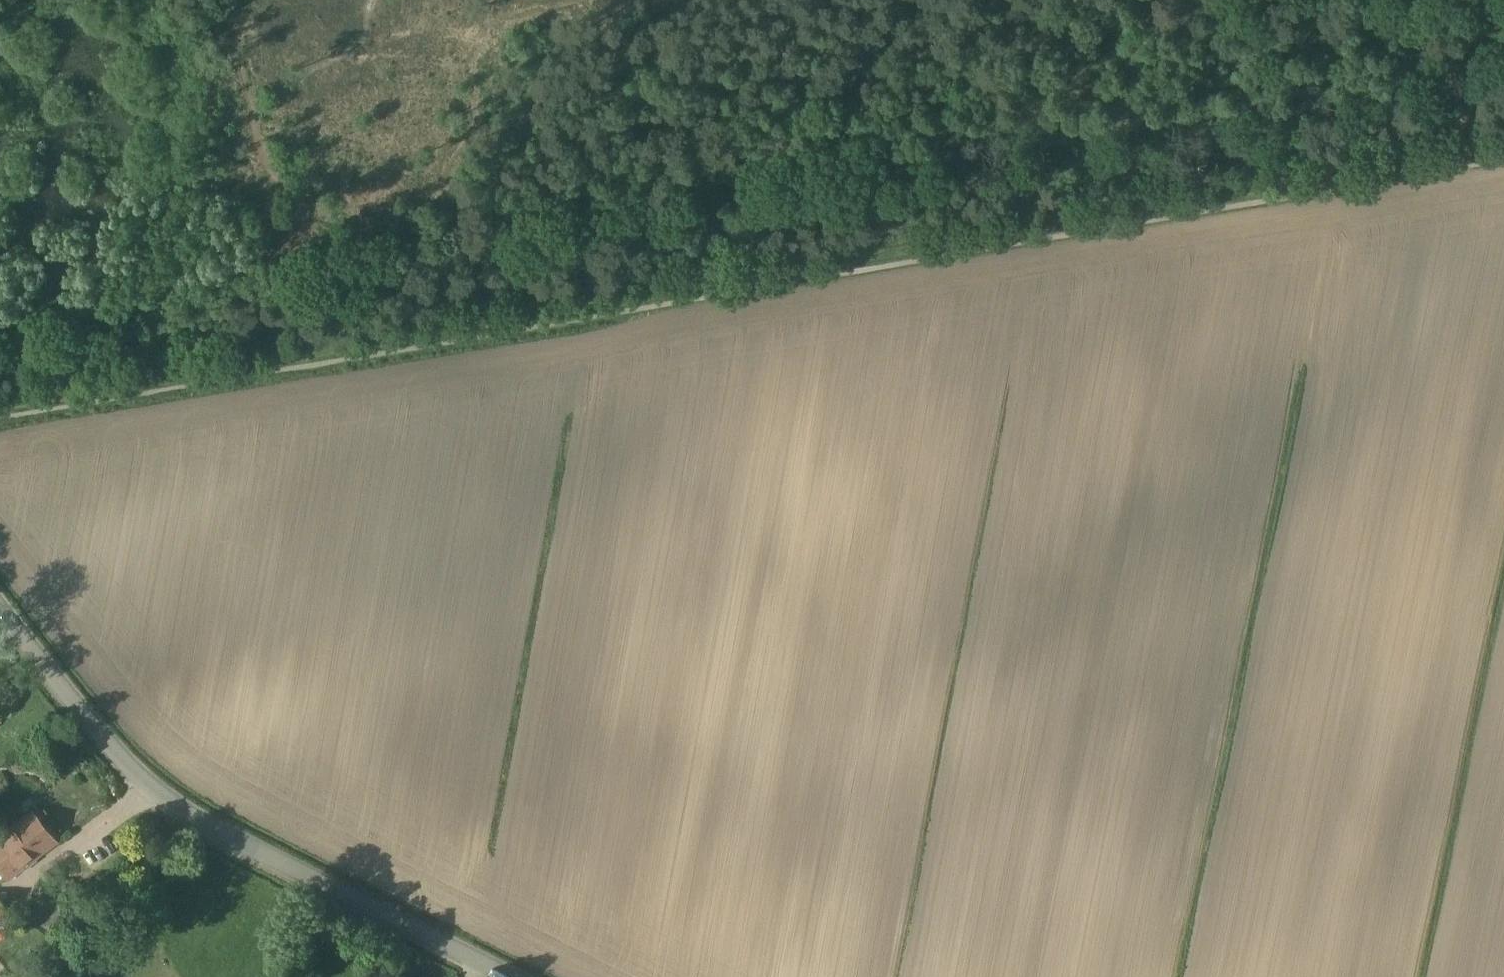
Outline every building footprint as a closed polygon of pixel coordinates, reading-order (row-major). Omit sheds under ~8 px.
[(35,813),(11,832),(6,827),(0,832),(0,866),(8,876),(22,865),(24,869),(37,859),(35,856),(56,839),(35,813)] [(11,907),(0,894),(0,916),(11,907)]
